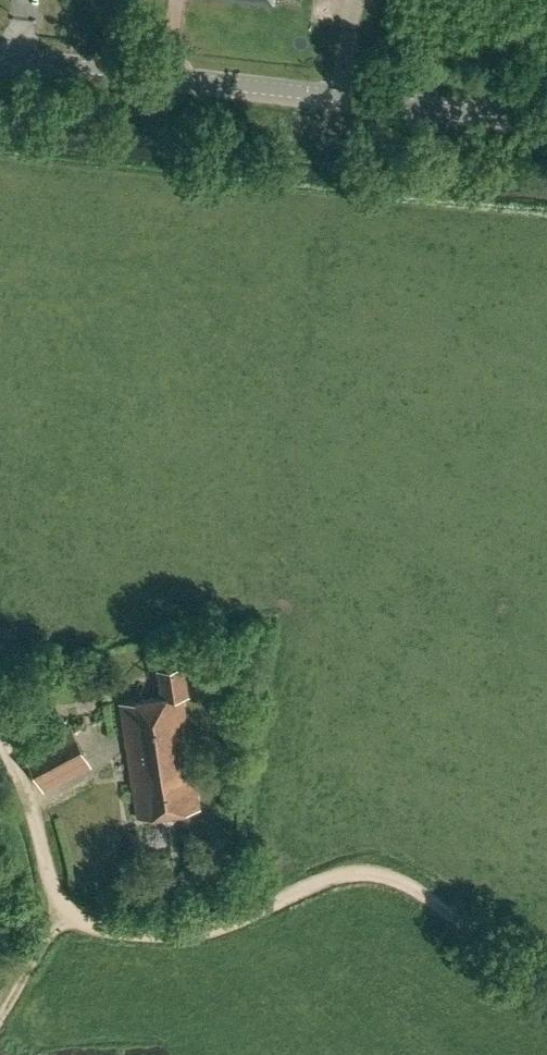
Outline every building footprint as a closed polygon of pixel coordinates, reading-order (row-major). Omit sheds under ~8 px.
[(164,696),(121,702),(139,818),(199,809),(182,694),(188,693),(184,665),(159,669),(164,696)] [(24,749),(40,780),(86,757),(70,726),(24,749)]
